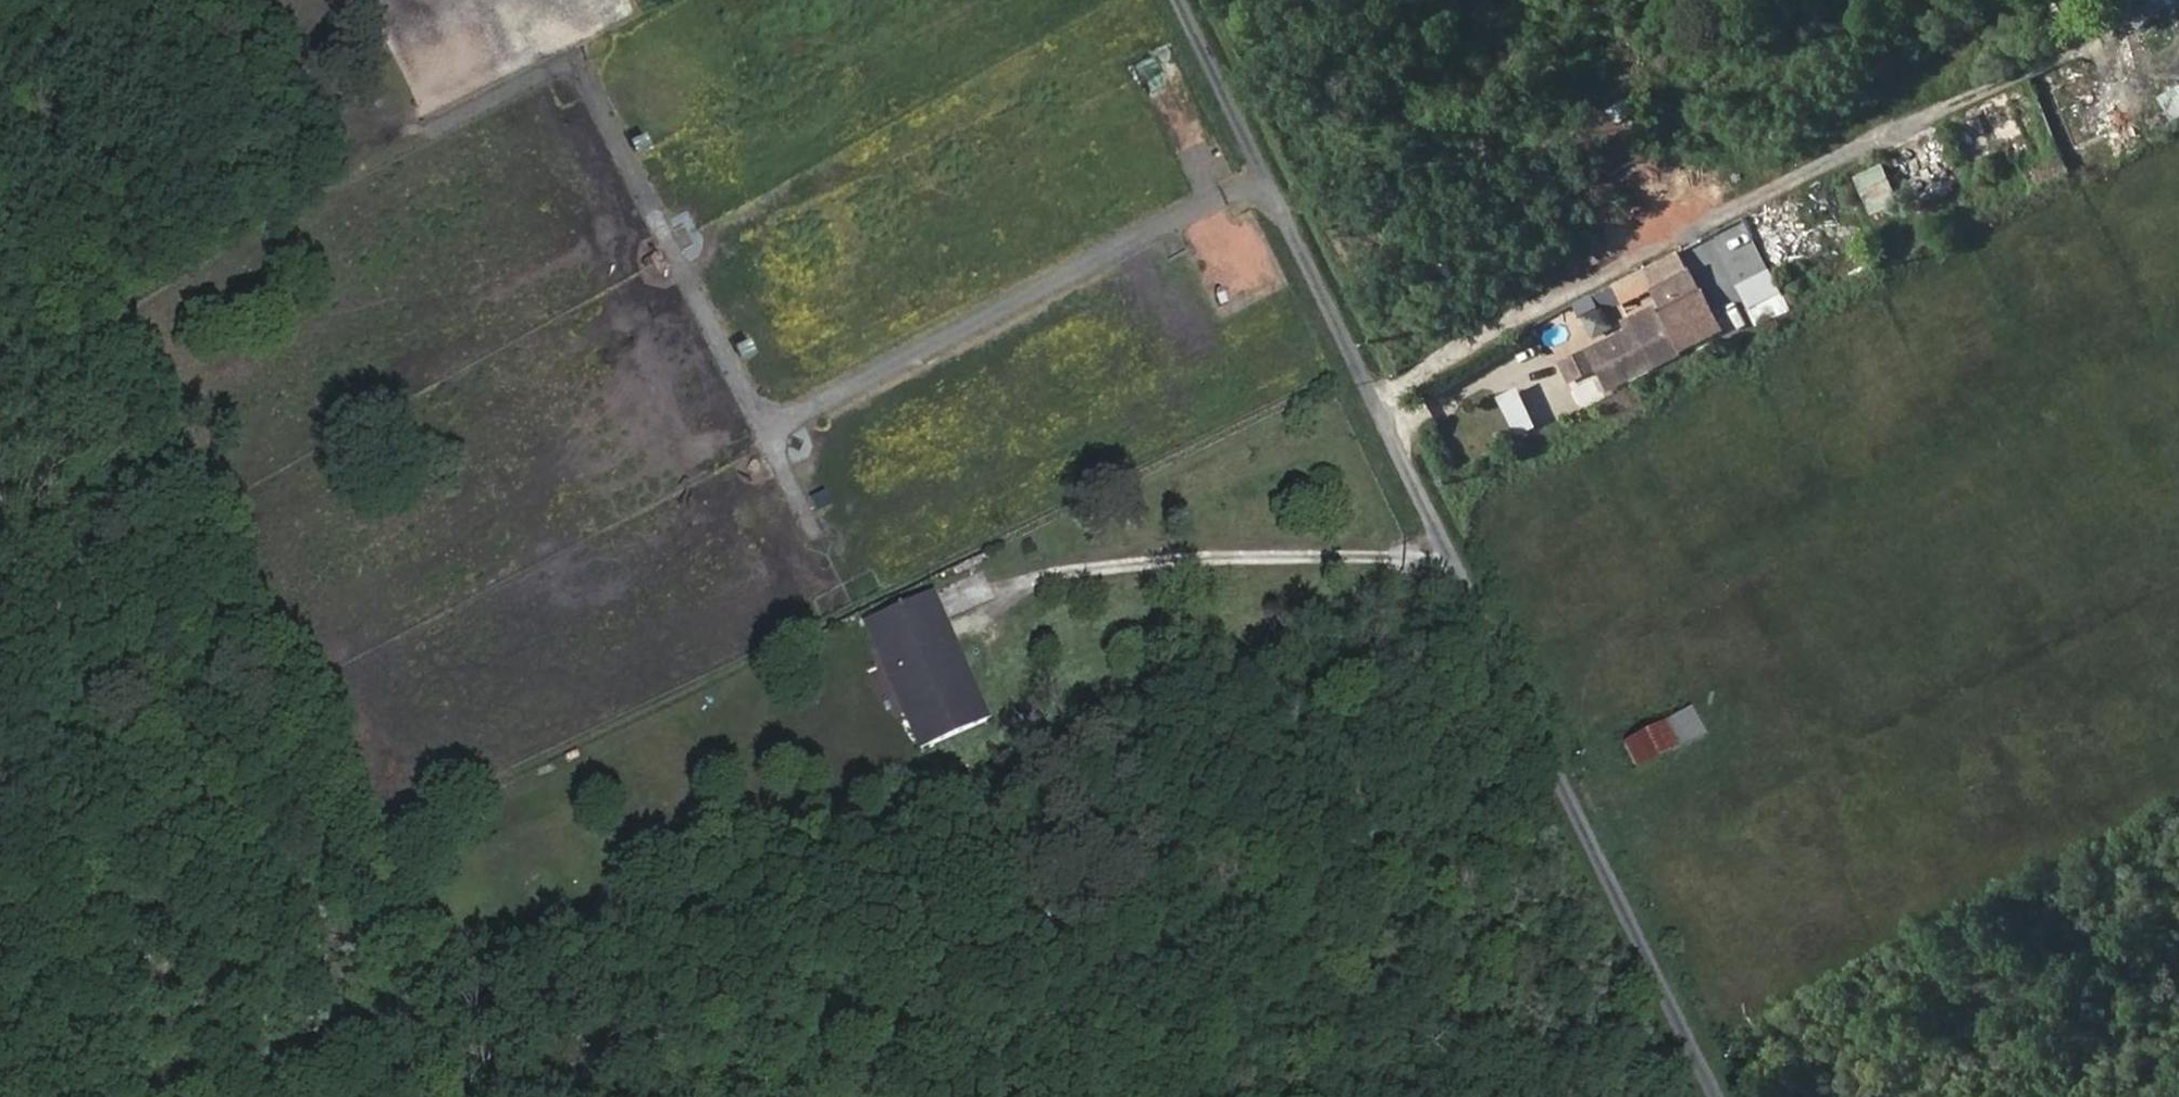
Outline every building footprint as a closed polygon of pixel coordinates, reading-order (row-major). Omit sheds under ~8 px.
[(2178,71),(2178,35),(2163,44),(2178,71)] [(2057,135),(2074,128),(2083,149),(2110,139),(2086,76),(2041,94),(2057,135)] [(1854,176),(1871,216),(1901,204),(1884,164),(1854,176)] [(1584,398),(1724,337),(1684,248),(1641,267),(1657,302),(1614,321),(1606,302),(1563,321),(1576,350),(1558,358),(1569,384),(1576,381),(1584,398)] [(1792,305),(1812,296),(1790,252),(1770,262),(1792,305)] [(1756,327),(1791,309),(1771,268),(1736,285),(1756,327)] [(1551,419),(1535,384),(1499,400),(1515,436),(1551,419)] [(866,626),(924,749),(986,719),(929,594),(866,626)] [(1623,747),(1637,774),(1705,739),(1692,713),(1623,747)]
